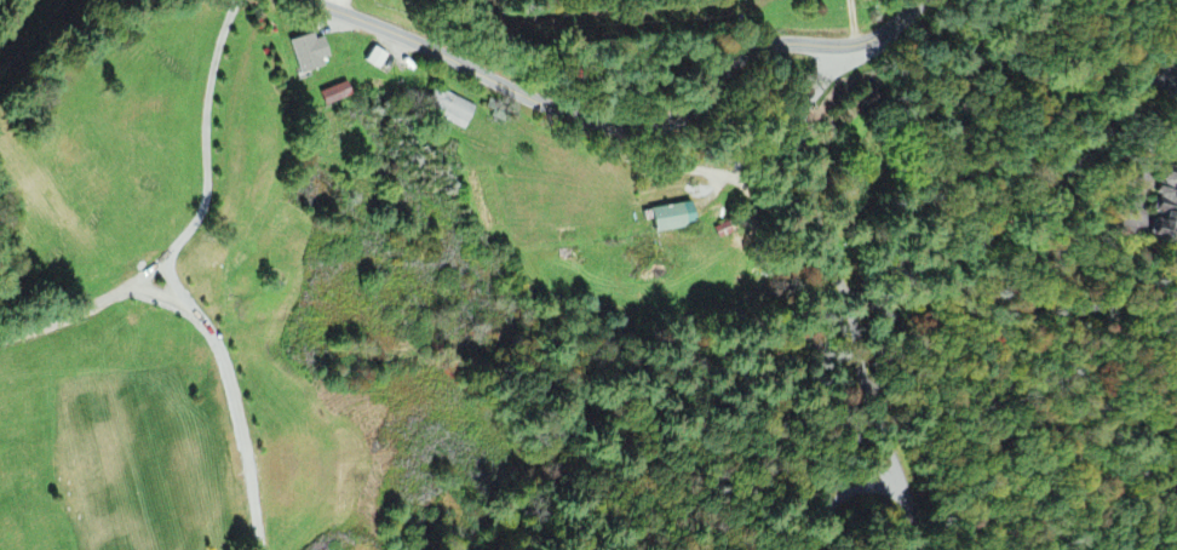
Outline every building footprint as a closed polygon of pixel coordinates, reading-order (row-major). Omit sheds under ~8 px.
[(300,76),(328,69),(321,37),(293,43),(300,76)] [(324,94),(329,108),(356,100),(352,86),(324,94)] [(479,107),(435,91),(427,115),(470,130),(479,107)] [(1166,165),(1155,217),(1153,216),(1148,238),(1176,245),(1176,167),(1166,165)] [(660,235),(701,227),(697,205),(656,212),(660,235)]
